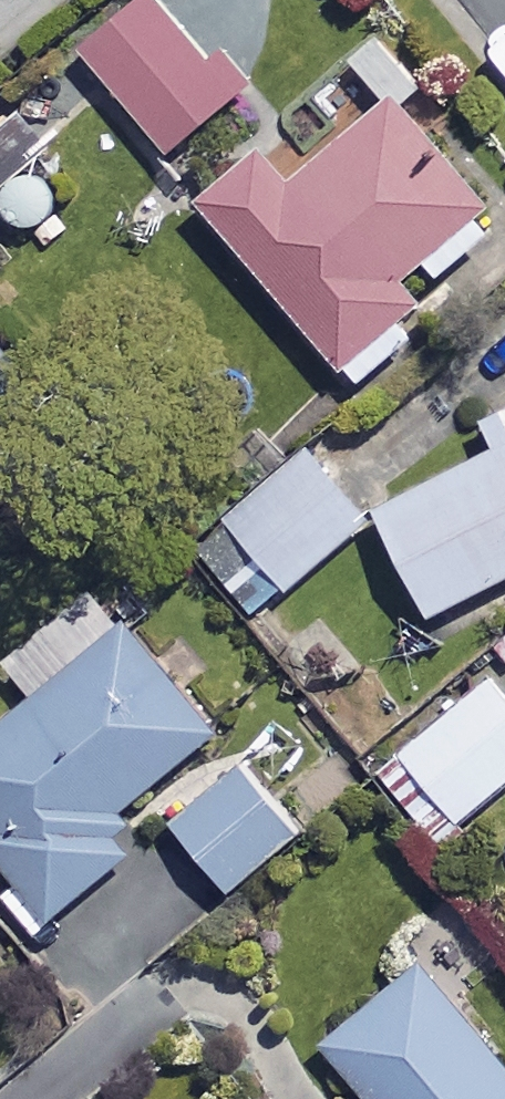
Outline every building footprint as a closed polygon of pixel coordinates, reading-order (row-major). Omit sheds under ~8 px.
[(160,0),(157,0),(92,58),(178,156),(245,97),(160,0)] [(276,153),(211,207),(363,387),(416,342),(400,323),(422,304),(406,285),(431,264),(444,279),(501,232),(387,95),(294,174),(276,153)] [(250,617),(378,523),(319,443),(191,537),(250,617)] [(383,514),(438,620),(504,585),(504,450),(383,514)] [(32,711),(0,737),(0,833),(2,835),(0,836),(0,857),(54,921),(130,858),(106,830),(218,736),(100,596),(3,677),(32,711)] [(495,680),(383,775),(442,844),(504,790),(504,692),(495,680)] [(303,834),(244,767),(178,826),(237,893),(303,834)] [(424,969),(323,1053),(361,1098),(504,1098),(504,1065),(424,969)]
